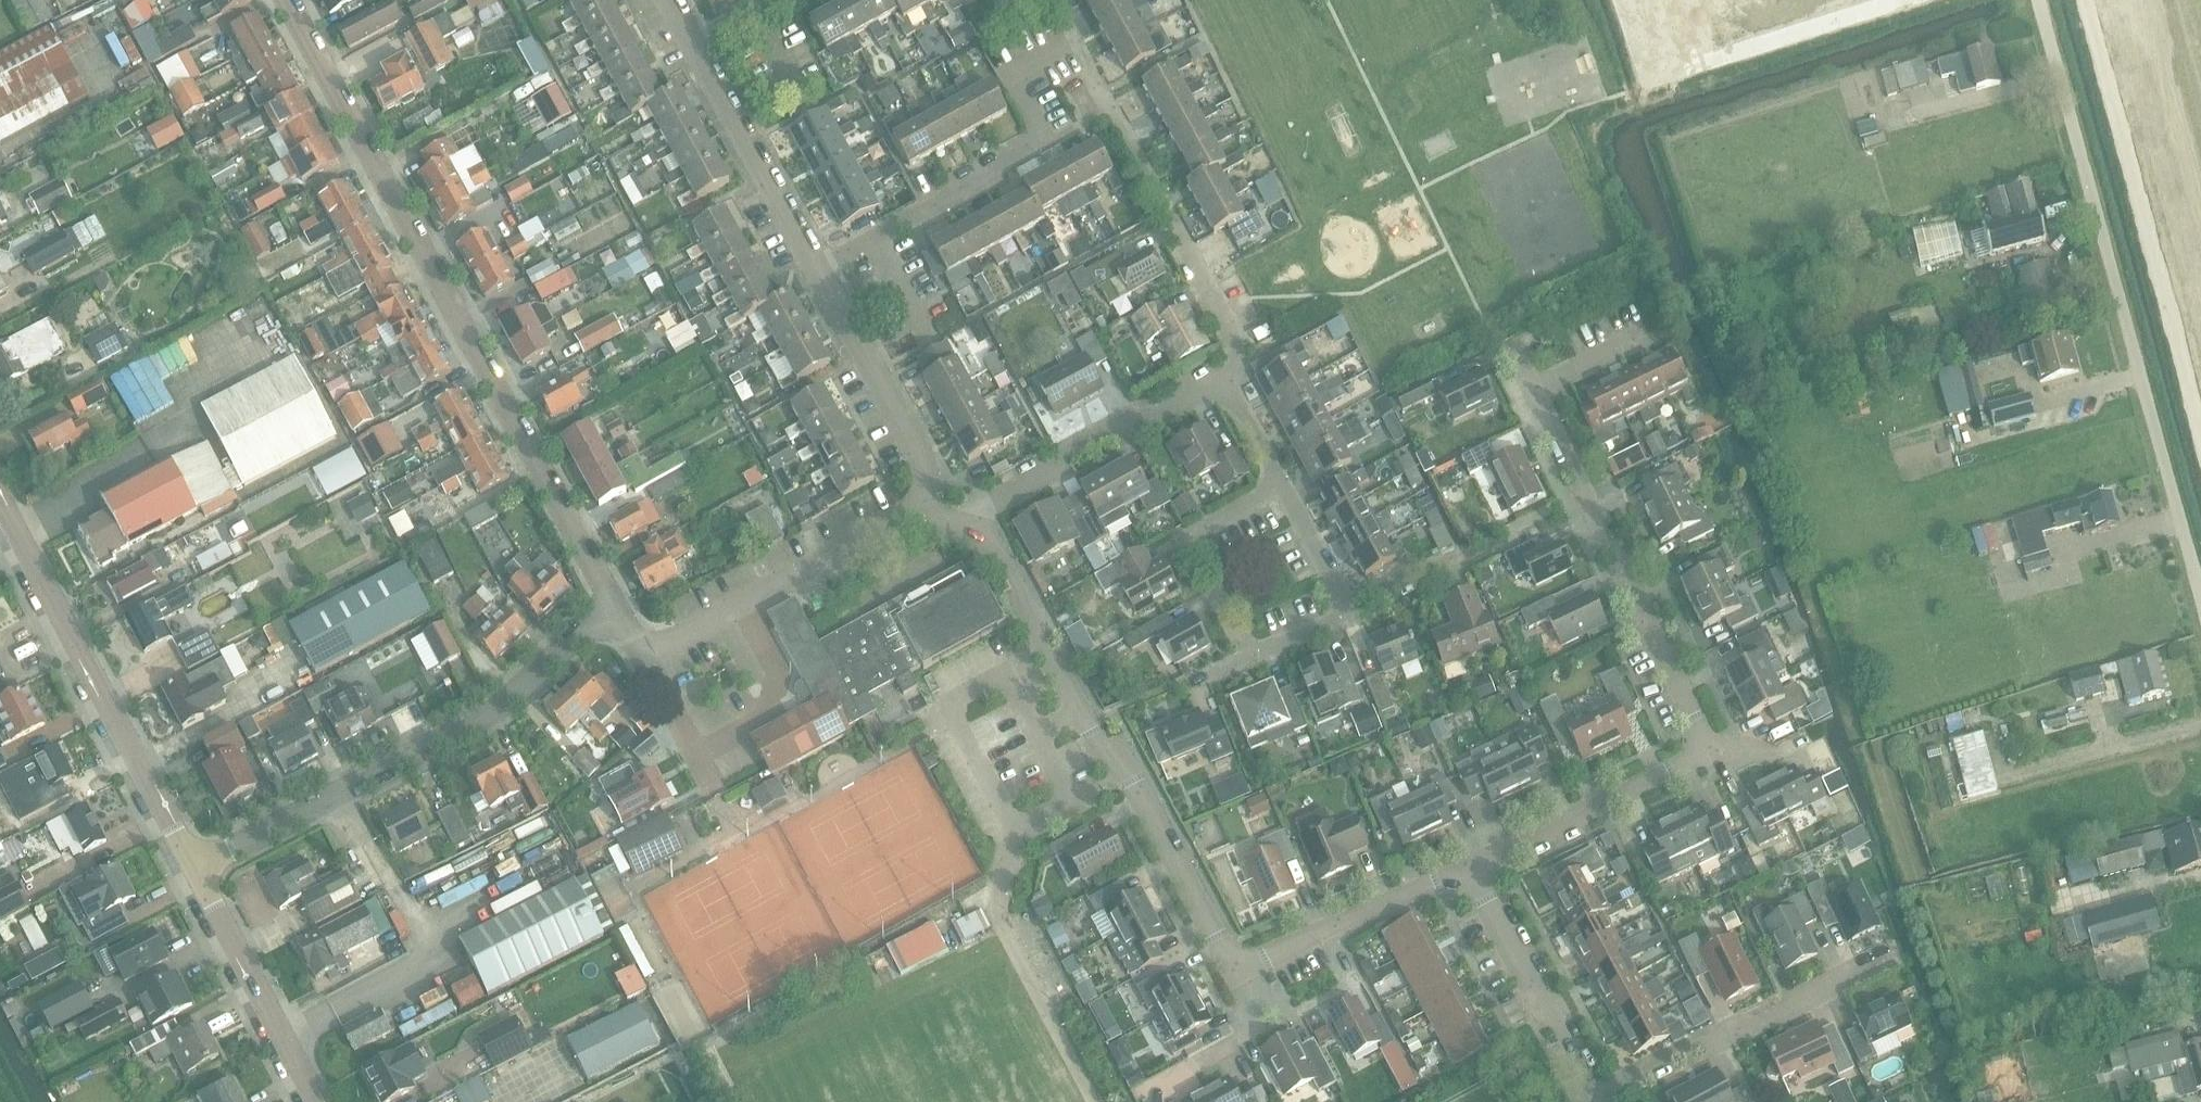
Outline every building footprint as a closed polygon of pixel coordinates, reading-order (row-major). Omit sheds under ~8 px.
[(23,31),(47,19),(37,0),(6,0),(23,31)] [(125,8),(140,0),(120,0),(125,8)] [(215,7),(201,14),(207,26),(250,3),(249,0),(211,0),(215,7)] [(329,14),(357,0),(322,0),(329,14)] [(413,21),(447,3),(446,0),(416,0),(405,6),(413,21)] [(471,13),(494,0),(463,0),(471,13)] [(522,2),(527,11),(538,5),(536,0),(525,0),(522,2)] [(581,26),(579,21),(612,3),(610,0),(570,0),(568,1),(577,17),(562,25),(567,34),(581,26)] [(834,7),(849,36),(853,34),(854,34),(868,26),(876,41),(886,36),(878,21),(873,23),(861,0),(848,0),(834,7)] [(873,23),(878,21),(893,13),(906,36),(914,32),(915,31),(907,17),(903,19),(893,0),(861,0),(873,23)] [(903,19),(907,17),(922,9),(930,23),(938,19),(931,5),(928,7),(928,6),(924,0),(893,0),(903,19)] [(953,11),(962,6),(959,0),(948,0),(953,11)] [(1099,25),(1129,9),(1128,5),(1125,0),(1093,0),(1088,3),(1099,25)] [(1113,50),(1143,33),(1141,29),(1132,13),(1148,4),(1146,0),(1137,0),(1128,5),(1129,9),(1099,25),(1113,50)] [(1709,2),(1722,44),(1738,39),(1727,0),(1717,0),(1709,2)] [(1739,39),(1755,34),(1746,0),(1728,0),(1739,39)] [(1756,34),(1772,30),(1764,0),(1746,0),(1756,34)] [(1789,25),(1805,20),(1800,0),(1782,0),(1789,25)] [(1822,16),(1839,12),(1836,0),(1818,0),(1822,16)] [(1839,12),(1855,8),(1854,0),(1836,0),(1839,12)] [(1709,2),(1693,6),(1705,49),(1722,44),(1709,2)] [(589,39),(574,47),(579,56),(594,48),(591,44),(624,26),(612,3),(579,21),(581,26),(589,39)] [(339,29),(349,48),(400,20),(392,6),(376,14),(374,10),(339,29)] [(1693,6),(1677,11),(1689,54),(1705,49),(1693,6)] [(849,36),(834,7),(809,21),(824,49),(843,39),(852,54),(860,50),(853,34),(849,36)] [(1676,11),(1660,16),(1673,58),(1689,54),(1676,11)] [(137,13),(124,20),(131,32),(144,26),(137,13)] [(414,53),(406,57),(418,81),(452,63),(441,41),(457,33),(448,14),(432,22),(433,23),(406,38),(414,53)] [(228,46),(233,57),(269,37),(258,16),(231,31),(236,42),(228,46)] [(1143,33),(1113,50),(1126,73),(1156,57),(1145,38),(1161,29),(1157,21),(1157,20),(1141,29),(1143,33)] [(156,43),(165,58),(196,40),(188,26),(156,43)] [(591,79),(606,71),(604,67),(636,48),(624,26),(591,44),(594,48),(601,63),(587,71),(591,79)] [(88,97),(68,61),(50,28),(31,38),(0,55),(0,145),(88,97)] [(235,61),(233,62),(238,71),(246,84),(284,63),(269,37),(233,57),(235,61)] [(1204,44),(1188,52),(1194,63),(1209,55),(1204,44)] [(1937,61),(1942,77),(1955,74),(1960,94),(2000,83),(1991,47),(1937,61)] [(604,102),(619,93),(616,90),(649,71),(636,48),(604,67),(606,71),(614,85),(599,93),(604,102)] [(156,68),(170,93),(191,80),(177,56),(156,68)] [(424,91),(418,81),(406,57),(381,70),(385,77),(369,86),(383,112),(424,91)] [(1143,84),(1158,111),(1187,96),(1185,91),(1177,76),(1193,68),(1187,57),(1171,66),(1172,68),(1143,84)] [(1880,72),(1888,97),(1931,83),(1923,59),(1880,72)] [(284,63),(246,84),(246,86),(257,79),(262,89),(251,95),(259,110),(270,104),(298,89),(284,63)] [(632,114),(647,106),(663,97),(649,71),(616,90),(619,93),(627,108),(611,116),(616,124),(632,115),(632,114)] [(585,72),(573,78),(578,87),(590,81),(585,72)] [(873,74),(861,81),(867,92),(879,85),(873,74)] [(954,83),(963,99),(967,96),(984,126),(1007,113),(990,83),(973,93),(964,77),(954,83)] [(191,80),(170,93),(184,117),(205,106),(191,80)] [(1158,111),(1171,135),(1200,119),(1198,115),(1190,100),(1206,92),(1201,82),(1185,91),(1187,96),(1158,111)] [(556,85),(544,92),(561,122),(573,115),(556,85)] [(895,86),(879,95),(885,106),(901,97),(895,86)] [(853,89),(846,93),(851,103),(859,98),(862,97),(857,88),(853,89)] [(644,139),(659,131),(657,125),(689,107),(679,89),(663,97),(647,106),(655,121),(639,130),(644,139)] [(933,94),(930,96),(939,112),(943,109),(959,139),(984,126),(967,96),(963,99),(947,107),(939,91),(933,94)] [(268,111),(280,134),(312,116),(300,93),(268,111)] [(789,129),(803,155),(837,136),(836,132),(828,117),(842,109),(838,100),(823,108),(824,110),(789,129)] [(225,132),(235,127),(251,117),(245,104),(218,117),(225,132)] [(906,109),(915,125),(917,124),(934,153),(959,139),(943,109),(939,112),(924,120),(915,104),(906,109)] [(656,161),(672,153),(669,147),(701,130),(689,107),(657,125),(659,131),(659,130),(667,143),(651,152),(656,161)] [(1171,135),(1184,159),(1213,143),(1211,139),(1211,138),(1203,124),(1218,116),(1214,107),(1198,115),(1200,119),(1171,135)] [(251,117),(235,127),(241,140),(265,129),(258,113),(251,117)] [(280,134),(293,157),(325,139),(312,116),(280,134)] [(917,124),(915,125),(900,133),(891,117),(882,122),(890,139),(893,137),(909,167),(934,153),(917,124)] [(183,136),(173,118),(148,131),(158,149),(183,136)] [(542,118),(530,125),(535,134),(547,127),(542,118)] [(869,118),(857,124),(863,135),(875,128),(869,118)] [(1874,120),(1855,125),(1859,138),(1877,133),(1874,120)] [(803,155),(816,178),(851,160),(850,156),(841,140),(855,132),(850,124),(836,132),(837,136),(803,155)] [(201,127),(190,133),(197,145),(208,139),(201,127)] [(571,127),(543,143),(551,157),(579,141),(571,127)] [(669,185),(684,176),(683,172),(715,155),(701,130),(669,147),(672,153),(680,168),(664,176),(669,185)] [(1184,159),(1195,180),(1225,165),(1224,162),(1216,147),(1232,139),(1227,130),(1211,139),(1213,143),(1184,159)] [(429,170),(418,176),(432,202),(461,186),(472,180),(467,172),(481,163),(472,147),(458,154),(449,138),(420,154),(429,170)] [(325,139),(293,157),(293,158),(282,164),(291,181),(300,175),(304,182),(338,164),(325,139)] [(1096,143),(1072,156),(1086,185),(1090,184),(1105,175),(1114,192),(1122,187),(1114,171),(1111,172),(1096,143)] [(816,178),(829,202),(864,184),(863,180),(854,164),(868,156),(864,148),(850,156),(851,160),(816,178)] [(651,152),(634,161),(639,171),(656,161),(651,152)] [(526,153),(511,161),(519,175),(534,166),(526,153)] [(1186,185),(1201,211),(1230,195),(1228,191),(1220,176),(1245,162),(1240,154),(1224,162),(1225,165),(1195,180),(1186,185)] [(683,172),(684,176),(693,191),(677,200),(682,209),(697,201),(696,198),(729,181),(715,155),(683,172)] [(242,156),(234,161),(238,168),(246,163),(242,156)] [(1072,156),(1048,169),(1062,200),(1066,198),(1082,188),(1090,205),(1099,200),(1090,184),(1086,185),(1072,156)] [(215,160),(204,165),(209,175),(220,169),(215,160)] [(220,169),(209,175),(216,187),(238,174),(231,163),(220,169)] [(472,180),(477,189),(483,186),(492,181),(481,163),(467,172),(472,180)] [(585,166),(569,175),(574,184),(590,175),(585,166)] [(896,166),(878,175),(881,181),(884,185),(901,175),(896,166)] [(523,196),(544,183),(535,167),(513,180),(523,196)] [(1027,192),(1038,212),(1041,211),(1058,201),(1066,218),(1074,213),(1066,198),(1062,200),(1048,169),(1023,183),(1027,192)] [(864,184),(829,202),(842,226),(877,208),(867,188),(881,181),(878,175),(877,172),(863,180),(864,184)] [(635,174),(621,182),(627,194),(642,186),(635,174)] [(461,186),(432,202),(446,227),(475,211),(492,202),(485,189),(483,186),(477,189),(472,180),(461,186)] [(29,198),(39,217),(70,201),(60,182),(29,198)] [(319,199),(331,221),(360,205),(349,183),(319,199)] [(1230,195),(1201,211),(1213,234),(1226,227),(1228,231),(1235,244),(1264,228),(1261,222),(1260,221),(1257,215),(1255,212),(1243,218),(1233,199),(1248,191),(1244,183),(1228,191),(1230,195)] [(277,184),(252,198),(259,212),(285,197),(277,184)] [(1996,226),(1983,230),(1990,255),(2045,241),(2041,228),(2040,228),(2027,184),(1987,195),(1996,226)] [(1027,192),(1004,204),(1021,234),(1024,232),(1039,224),(1047,239),(1056,235),(1051,226),(1049,227),(1041,211),(1038,212),(1027,192)] [(610,207),(603,195),(560,221),(567,232),(610,207)] [(1126,221),(1146,214),(1139,196),(1119,203),(1126,221)] [(1099,200),(1090,205),(1099,220),(1107,216),(1099,200)] [(242,203),(232,208),(240,223),(250,217),(242,203)] [(1004,204),(979,218),(995,248),(1000,245),(1016,237),(1024,252),(1029,249),(1036,262),(1042,259),(1035,245),(1032,248),(1024,232),(1021,234),(1004,204)] [(331,221),(320,227),(324,235),(326,238),(336,232),(342,241),(372,226),(360,205),(331,221)] [(691,262),(707,254),(704,249),(737,231),(725,210),(693,228),(701,244),(686,253),(691,262)] [(299,226),(304,236),(320,227),(314,217),(299,226)] [(979,218),(955,231),(971,261),(976,258),(991,250),(1000,265),(1008,261),(1000,245),(995,248),(979,218)] [(256,222),(239,231),(255,261),(272,252),(264,237),(256,222)] [(327,277),(353,263),(383,247),(372,226),(342,241),(348,252),(335,259),(336,261),(322,269),(327,277)] [(320,227),(304,236),(309,244),(310,246),(326,238),(324,235),(320,227)] [(74,253),(82,249),(71,228),(63,233),(22,255),(34,276),(74,254),(74,253)] [(458,247),(471,272),(500,257),(486,231),(458,247)] [(529,250),(551,238),(547,231),(525,243),(521,235),(506,243),(515,260),(530,252),(529,250)] [(685,295),(719,277),(717,272),(749,254),(737,231),(704,249),(707,254),(714,267),(680,285),(685,295)] [(971,261),(955,231),(931,244),(948,274),(967,264),(975,279),(982,275),(984,274),(976,258),(971,261)] [(1086,236),(1070,245),(1077,258),(1093,249),(1086,236)] [(353,263),(327,277),(339,299),(365,284),(366,284),(391,270),(395,268),(383,247),(353,263)] [(641,250),(626,259),(636,276),(651,268),(641,250)] [(1061,250),(1047,258),(1054,271),(1069,263),(1061,250)] [(1087,269),(1098,289),(1100,288),(1107,302),(1127,293),(1163,273),(1151,250),(1124,264),(1118,253),(1087,269)] [(717,308),(732,300),(729,295),(762,277),(749,254),(717,272),(719,277),(726,290),(711,298),(717,308)] [(570,255),(560,261),(564,269),(575,263),(570,255)] [(500,257),(471,272),(485,298),(514,283),(500,257)] [(526,273),(533,286),(557,273),(550,260),(526,273)] [(2019,270),(2031,310),(2059,302),(2048,261),(2019,270)] [(280,275),(284,282),(301,272),(297,265),(280,275)] [(534,288),(543,303),(570,287),(561,272),(534,288)] [(1031,273),(1021,279),(1025,287),(1035,281),(1031,273)] [(9,290),(0,274),(0,275),(0,294),(9,290)] [(656,303),(643,310),(648,319),(673,305),(665,289),(656,274),(644,280),(656,303)] [(975,279),(981,290),(985,298),(992,294),(988,286),(982,275),(975,279)] [(744,320),(758,312),(776,302),(762,277),(729,295),(732,300),(739,313),(724,321),(729,330),(745,321),(744,320)] [(355,328),(361,340),(417,309),(405,288),(376,304),(381,313),(355,328)] [(685,295),(684,296),(692,311),(705,305),(696,289),(685,295)] [(747,350),(772,337),(770,332),(802,314),(791,294),(776,302),(758,312),(767,327),(751,336),(752,337),(743,342),(747,350)] [(534,305),(499,324),(511,345),(553,323),(545,307),(534,305)] [(1168,366),(1169,367),(1204,347),(1182,310),(1164,320),(1157,306),(1133,319),(1146,343),(1160,336),(1175,363),(1168,366)] [(417,309),(361,340),(365,348),(381,340),(376,332),(388,326),(399,346),(429,330),(417,309)] [(105,313),(88,322),(95,336),(112,327),(105,313)] [(770,368),(784,360),(782,355),(815,337),(802,314),(770,332),(772,337),(779,350),(764,358),(770,368)] [(616,315),(578,335),(587,352),(625,332),(616,315)] [(704,315),(689,323),(693,329),(696,335),(710,327),(704,315)] [(1341,316),(1326,325),(1334,340),(1349,332),(1341,316)] [(314,329),(299,338),(304,347),(312,362),(328,353),(330,357),(361,340),(355,328),(337,337),(327,318),(312,326),(314,329)] [(1104,318),(1097,322),(1103,332),(1110,328),(1104,318)] [(698,338),(696,335),(693,329),(689,323),(689,322),(665,335),(676,356),(695,345),(693,341),(698,338)] [(0,348),(0,381),(2,385),(31,370),(64,353),(49,323),(25,335),(0,348)] [(553,323),(511,345),(522,367),(550,351),(543,338),(558,331),(553,323)] [(85,341),(97,365),(127,350),(115,326),(112,327),(95,336),(85,341)] [(395,364),(379,372),(384,382),(391,378),(440,351),(429,330),(399,346),(388,352),(395,364)] [(1083,355),(1038,380),(1055,413),(1101,387),(1090,367),(1106,359),(1091,332),(1076,340),(1083,355)] [(1957,333),(1947,335),(1950,348),(1960,345),(1957,333)] [(2019,348),(2024,365),(2035,361),(2041,381),(2043,380),(2079,371),(2069,334),(2019,348)] [(782,355),(784,360),(792,374),(777,382),(782,391),(799,382),(797,379),(828,362),(815,337),(782,355)] [(1256,378),(1267,399),(1304,378),(1298,368),(1311,361),(1298,339),(1272,354),(1278,366),(1256,378)] [(923,378),(934,399),(967,381),(956,360),(946,343),(917,360),(926,377),(923,378)] [(177,345),(113,379),(138,424),(177,403),(164,379),(188,366),(177,345)] [(1670,350),(1649,360),(1667,397),(1680,390),(1687,404),(1695,401),(1688,387),(1670,350)] [(440,351),(391,378),(402,400),(422,389),(452,373),(440,351)] [(983,360),(988,370),(999,364),(994,354),(983,360)] [(236,472),(227,476),(233,490),(243,485),(243,486),(335,437),(293,358),(202,406),(236,472)] [(1649,360),(1628,370),(1652,421),(1660,417),(1653,403),(1667,397),(1649,360)] [(1957,365),(1937,370),(1950,418),(1970,412),(1984,408),(1971,361),(1957,365)] [(1162,363),(1153,368),(1157,376),(1166,371),(1162,363)] [(999,364),(988,370),(993,380),(999,390),(1009,383),(1005,374),(999,364)] [(335,367),(325,372),(331,382),(340,376),(335,367)] [(574,388),(590,379),(584,370),(538,395),(551,419),(582,402),(574,388)] [(1628,370),(1607,380),(1624,417),(1638,411),(1645,425),(1652,421),(1628,370)] [(1490,403),(1494,401),(1480,371),(1438,391),(1453,421),(1477,409),(1479,413),(1484,414),(1491,411),(1492,407),(1490,403)] [(739,373),(730,378),(734,386),(744,381),(739,373)] [(1267,399),(1279,420),(1344,383),(1339,375),(1311,390),(1304,378),(1267,399)] [(68,398),(77,415),(108,399),(114,395),(105,378),(68,398)] [(334,403),(348,395),(340,379),(325,387),(334,403)] [(1395,396),(1402,411),(1434,396),(1426,380),(1395,396)] [(1624,417),(1607,380),(1585,391),(1591,403),(1580,408),(1599,447),(1618,438),(1611,424),(1624,417)] [(934,399),(945,419),(978,401),(967,381),(934,399)] [(1279,420),(1290,440),(1327,420),(1321,409),(1333,402),(1344,396),(1340,387),(1344,384),(1344,383),(1279,420)] [(790,440),(806,431),(805,429),(836,412),(823,389),(792,406),(801,422),(785,431),(790,440)] [(445,429),(445,430),(474,414),(462,393),(433,408),(441,422),(429,428),(428,427),(413,436),(418,445),(434,436),(445,429)] [(1989,404),(1995,426),(2037,415),(2031,393),(1989,404)] [(360,394),(338,406),(353,433),(374,421),(360,394)] [(1005,401),(1010,411),(1021,405),(1016,395),(1005,401)] [(1386,396),(1376,402),(1383,416),(1394,410),(1386,396)] [(750,400),(743,404),(750,415),(761,409),(757,402),(750,400)] [(945,419),(957,440),(990,422),(978,401),(945,419)] [(1021,405),(1010,411),(1016,421),(1027,416),(1021,405)] [(1984,408),(1970,412),(1976,431),(1989,427),(1984,408)] [(803,463),(819,455),(817,452),(848,435),(836,412),(805,429),(806,431),(814,445),(798,454),(803,463)] [(445,430),(457,452),(486,436),(474,414),(445,430)] [(990,422),(957,440),(969,462),(1002,443),(1017,435),(1006,414),(1004,415),(990,422)] [(30,435),(42,457),(70,443),(73,447),(93,436),(84,420),(70,426),(65,416),(30,435)] [(1290,440),(1301,461),(1367,425),(1362,416),(1345,425),(1333,431),(1327,420),(1290,440)] [(607,428),(613,440),(625,433),(619,421),(607,428)] [(562,439),(574,460),(601,446),(589,424),(562,439)] [(389,425),(358,442),(372,468),(403,451),(389,425)] [(1367,425),(1301,461),(1313,482),(1320,478),(1327,490),(1349,478),(1342,466),(1350,462),(1343,450),(1355,443),(1371,434),(1367,425)] [(1709,425),(1690,435),(1695,444),(1714,435),(1709,425)] [(1166,446),(1178,468),(1185,464),(1194,481),(1212,470),(1222,488),(1247,475),(1234,451),(1220,459),(1202,426),(1166,446)] [(760,435),(766,447),(778,441),(772,429),(760,435)] [(1658,432),(1645,439),(1654,456),(1666,450),(1661,438),(1658,432)] [(1673,432),(1661,438),(1666,450),(1679,444),(1673,432)] [(815,486),(831,478),(830,475),(861,458),(848,435),(817,452),(819,455),(827,469),(810,478),(815,486)] [(439,488),(442,487),(456,479),(468,472),(468,473),(497,457),(486,436),(457,452),(461,460),(432,476),(439,488)] [(233,490),(227,476),(209,442),(102,498),(110,513),(79,529),(97,564),(103,566),(117,559),(114,555),(202,509),(206,516),(238,499),(233,490)] [(727,463),(741,458),(735,442),(721,447),(727,463)] [(1461,456),(1469,475),(1488,465),(1510,509),(1540,494),(1518,449),(1496,460),(1488,443),(1461,456)] [(1698,443),(1685,449),(1691,461),(1704,454),(1698,443)] [(632,444),(618,452),(624,462),(638,455),(632,444)] [(574,460),(586,482),(613,468),(601,446),(574,460)] [(350,449),(311,470),(326,498),(365,476),(350,449)] [(1625,452),(1607,461),(1614,476),(1632,467),(1625,452)] [(613,468),(586,482),(599,505),(625,491),(633,487),(636,493),(686,465),(679,454),(647,471),(644,465),(638,455),(624,462),(613,468)] [(1397,460),(1411,489),(1422,483),(1408,455),(1397,460)] [(780,456),(768,463),(774,473),(784,468),(786,466),(780,456)] [(497,457),(468,473),(480,495),(509,479),(497,457)] [(830,475),(831,478),(839,492),(823,500),(816,505),(820,513),(828,509),(844,500),(843,498),(873,481),(861,458),(830,475)] [(1006,460),(991,468),(995,476),(1003,472),(1010,468),(1006,460)] [(1129,462),(1105,475),(1123,509),(1139,500),(1148,516),(1156,511),(1168,504),(1155,480),(1143,487),(1129,462)] [(1638,497),(1650,520),(1689,501),(1682,488),(1689,482),(1680,463),(1654,475),(1660,486),(1638,497)] [(647,489),(655,504),(695,482),(687,468),(647,489)] [(757,468),(744,476),(752,489),(765,482),(757,468)] [(774,473),(773,473),(780,486),(790,480),(784,468),(774,473)] [(1320,509),(1325,518),(1360,499),(1354,489),(1365,483),(1360,472),(1349,478),(1327,490),(1319,494),(1326,506),(1320,509)] [(1105,475),(1080,488),(1094,514),(1082,520),(1095,544),(1107,537),(1104,532),(1130,518),(1124,508),(1123,509),(1105,475)] [(456,479),(442,487),(446,496),(461,487),(456,479)] [(802,487),(790,494),(798,508),(810,502),(802,487)] [(1192,487),(1178,490),(1182,506),(1196,502),(1192,487)] [(395,488),(383,494),(393,511),(404,504),(395,488)] [(2012,519),(2022,557),(2046,550),(2042,534),(2082,523),(2084,534),(2120,524),(2111,492),(2012,519)] [(346,505),(358,525),(377,515),(365,494),(346,505)] [(786,496),(785,497),(800,524),(805,521),(798,508),(790,494),(786,496)] [(1417,502),(1424,518),(1435,512),(1428,497),(1417,502)] [(1335,524),(1342,536),(1386,512),(1371,519),(1360,499),(1325,518),(1330,527),(1335,524)] [(636,507),(608,523),(620,545),(648,529),(661,522),(657,516),(649,501),(637,508),(636,507)] [(1056,501),(1015,524),(1035,562),(1076,540),(1082,551),(1093,572),(1106,565),(1095,544),(1082,520),(1070,527),(1056,501)] [(1689,501),(1650,520),(1660,542),(1682,532),(1688,543),(1713,531),(1703,512),(1694,513),(1689,501)] [(464,519),(472,532),(498,519),(490,504),(464,519)] [(745,517),(763,550),(784,539),(767,506),(745,517)] [(1342,550),(1347,559),(1383,540),(1395,533),(1389,522),(1391,521),(1386,512),(1342,536),(1348,547),(1342,550)] [(1435,512),(1424,518),(1431,530),(1428,532),(1438,552),(1452,545),(1435,512)] [(429,521),(404,535),(409,545),(435,531),(429,521)] [(1971,532),(1979,556),(1999,549),(1991,525),(1971,532)] [(633,568),(647,595),(678,578),(670,562),(689,552),(678,531),(658,541),(645,548),(651,559),(633,568)] [(179,541),(183,549),(192,544),(188,536),(179,541)] [(417,548),(434,583),(452,574),(435,539),(417,548)] [(1383,540),(1347,559),(1352,568),(1358,565),(1364,577),(1394,561),(1404,555),(1398,545),(1388,550),(1383,540)] [(1509,568),(1514,578),(1527,571),(1535,586),(1571,568),(1569,563),(1572,558),(1567,548),(1560,547),(1558,542),(1535,554),(1529,543),(1503,555),(1509,568)] [(1116,544),(1103,552),(1109,563),(1123,555),(1116,544)] [(1113,564),(1095,575),(1105,593),(1119,585),(1134,611),(1175,588),(1159,559),(1151,564),(1141,547),(1113,563),(1113,564)] [(1680,583),(1691,605),(1729,587),(1722,573),(1733,567),(1723,547),(1696,560),(1702,572),(1680,583)] [(2022,560),(2025,574),(2052,566),(2048,552),(2022,560)] [(151,574),(161,569),(153,553),(140,559),(143,565),(107,583),(118,605),(157,586),(151,574)] [(522,556),(514,563),(525,575),(534,584),(555,607),(571,592),(552,572),(558,566),(548,555),(533,568),(522,556)] [(525,575),(514,563),(506,570),(517,582),(509,589),(540,621),(555,607),(534,584),(525,575)] [(405,565),(289,627),(297,641),(314,674),(317,673),(325,669),(327,667),(339,661),(430,613),(405,565)] [(816,704),(751,739),(770,775),(848,733),(846,728),(875,712),(866,695),(894,680),(902,694),(916,686),(908,672),(920,666),(922,669),(1005,625),(978,575),(969,580),(961,565),(817,642),(794,600),(767,615),(803,681),(795,685),(794,691),(798,699),(804,701),(811,697),(816,704)] [(1474,572),(1480,585),(1493,580),(1487,567),(1474,572)] [(1780,568),(1765,574),(1770,586),(1785,579),(1780,568)] [(1729,587),(1691,605),(1703,628),(1724,618),(1730,629),(1757,616),(1747,596),(1736,602),(1729,587)] [(164,600),(127,620),(145,653),(171,639),(162,621),(172,615),(183,609),(194,604),(185,588),(175,593),(164,600)] [(484,588),(476,595),(488,608),(492,605),(496,601),(484,588)] [(1443,601),(1450,619),(1451,618),(1454,626),(1434,634),(1430,625),(1428,626),(1444,666),(1494,646),(1497,654),(1499,653),(1484,615),(1482,615),(1472,590),(1443,601)] [(491,625),(490,625),(512,647),(528,633),(507,610),(501,614),(492,605),(488,608),(476,595),(470,602),(481,614),(491,625)] [(1520,612),(1528,629),(1548,619),(1560,644),(1603,623),(1590,595),(1558,611),(1551,597),(1520,612)] [(474,621),(481,614),(470,602),(463,608),(474,621)] [(1125,637),(1131,649),(1150,638),(1157,634),(1174,664),(1207,645),(1190,615),(1172,625),(1166,614),(1143,627),(1125,637)] [(275,653),(297,641),(289,627),(286,619),(263,631),(275,653)] [(445,623),(424,634),(441,666),(462,655),(445,623)] [(512,647),(490,625),(475,640),(495,662),(512,647)] [(1114,626),(1102,632),(1109,644),(1120,637),(1114,626)] [(1411,646),(1412,645),(1410,639),(1408,640),(1402,626),(1369,640),(1383,674),(1416,660),(1411,646)] [(1746,662),(1724,672),(1735,695),(1773,677),(1766,663),(1778,657),(1768,637),(1763,628),(1736,641),(1740,650),(1746,662)] [(176,647),(189,671),(220,653),(208,630),(176,647)] [(700,637),(704,647),(724,640),(720,630),(700,637)] [(263,635),(251,641),(255,648),(262,650),(269,647),(263,635)] [(2118,664),(2117,663),(2069,676),(2076,701),(2104,694),(2100,677),(2106,676),(2119,672),(2126,696),(2129,706),(2139,704),(2138,698),(2163,692),(2153,654),(2118,664)] [(221,690),(236,682),(223,657),(186,678),(184,676),(163,688),(183,726),(204,714),(203,712),(226,700),(221,690)] [(1335,710),(1359,700),(1345,666),(1332,671),(1327,657),(1299,669),(1313,703),(1309,704),(1317,724),(1338,716),(1335,710)] [(10,692),(2,677),(3,677),(0,670),(0,697),(10,692)] [(1610,698),(1587,710),(1606,748),(1630,737),(1618,713),(1631,707),(1614,671),(1600,678),(1610,698)] [(1519,672),(1506,678),(1511,689),(1524,684),(1519,672)] [(1364,680),(1378,714),(1392,708),(1378,674),(1364,680)] [(584,675),(567,691),(589,715),(598,726),(600,724),(609,715),(619,707),(626,700),(604,677),(595,687),(584,675)] [(1490,676),(1467,684),(1474,701),(1496,692),(1490,676)] [(1773,677),(1735,695),(1746,718),(1768,707),(1775,721),(1806,706),(1795,684),(1779,691),(1773,677)] [(330,679),(322,684),(303,694),(315,716),(325,711),(342,743),(376,724),(375,724),(384,719),(368,688),(359,692),(342,701),(330,680),(330,679)] [(1228,698),(1249,750),(1266,743),(1263,735),(1289,724),(1292,732),(1306,727),(1293,697),(1281,701),(1273,680),(1228,698)] [(0,725),(0,738),(3,745),(44,724),(26,690),(0,704),(0,719),(3,724),(0,725)] [(567,691),(545,711),(565,734),(580,720),(599,743),(608,734),(600,724),(598,726),(567,691)] [(411,703),(421,723),(439,714),(428,694),(411,703)] [(1832,714),(1827,699),(1807,709),(1815,723),(1832,714)] [(1606,748),(1587,710),(1564,720),(1554,700),(1540,707),(1557,742),(1570,736),(1582,760),(1606,748)] [(303,727),(313,722),(302,701),(291,707),(295,716),(268,730),(273,741),(270,743),(285,772),(318,756),(303,727)] [(630,720),(641,732),(656,719),(644,707),(630,720)] [(1350,717),(1359,739),(1382,729),(1373,707),(1350,717)] [(1159,729),(1145,734),(1158,765),(1171,759),(1172,761),(1205,748),(1210,762),(1230,754),(1214,717),(1201,722),(1196,710),(1158,726),(1159,729)] [(2064,713),(2045,719),(2048,730),(2067,724),(2064,713)] [(251,717),(238,724),(247,740),(260,733),(251,717)] [(1440,719),(1428,725),(1435,741),(1448,735),(1440,719)] [(1406,720),(1388,727),(1392,737),(1410,730),(1406,720)] [(626,725),(611,739),(621,750),(636,736),(626,725)] [(1471,758),(1454,766),(1465,790),(1470,801),(1487,793),(1492,804),(1515,792),(1539,781),(1533,770),(1547,764),(1542,753),(1529,725),(1506,736),(1469,754),(1471,758)] [(239,754),(246,750),(234,727),(234,726),(203,742),(213,762),(212,763),(212,764),(205,768),(224,804),(225,803),(239,796),(241,799),(244,800),(252,795),(254,792),(252,789),(256,787),(239,754)] [(1414,733),(1421,750),(1435,744),(1427,727),(1414,733)] [(647,730),(627,749),(639,762),(659,744),(647,730)] [(1952,741),(1967,797),(1998,789),(1982,733),(1952,741)] [(0,778),(0,786),(19,822),(50,806),(69,796),(62,782),(73,776),(58,747),(19,768),(0,778)] [(572,760),(588,779),(601,768),(585,749),(572,760)] [(1356,753),(1345,758),(1350,769),(1357,766),(1359,760),(1356,753)] [(922,760),(927,770),(937,765),(932,755),(922,760)] [(1317,756),(1307,760),(1310,769),(1321,765),(1317,756)] [(474,772),(472,773),(491,810),(507,801),(512,811),(526,804),(532,816),(548,808),(532,777),(516,785),(501,758),(485,766),(482,765),(475,769),(474,772)] [(1342,759),(1329,765),(1333,773),(1339,776),(1348,772),(1342,759)] [(631,765),(599,782),(622,827),(634,821),(648,814),(649,814),(670,803),(655,773),(640,781),(631,765)] [(1792,767),(1769,779),(1787,816),(1809,805),(1815,816),(1829,809),(1822,795),(1816,782),(1803,789),(1792,767)] [(1829,797),(1839,792),(1848,787),(1847,784),(1840,770),(1831,774),(1821,780),(1829,797)] [(1432,786),(1409,796),(1427,834),(1450,823),(1441,802),(1452,796),(1441,773),(1429,778),(1432,786)] [(1241,774),(1227,781),(1235,800),(1250,794),(1241,774)] [(775,779),(751,792),(759,805),(782,793),(775,779)] [(1787,816),(1769,779),(1745,790),(1756,812),(1744,817),(1758,847),(1779,836),(1773,823),(1787,816)] [(1427,834),(1409,796),(1398,802),(1393,791),(1369,801),(1370,805),(1381,829),(1393,823),(1403,845),(1427,834)] [(1263,794),(1247,801),(1253,816),(1270,809),(1263,794)] [(422,828),(425,826),(412,803),(382,819),(400,851),(427,837),(422,828)] [(56,822),(46,827),(60,854),(70,849),(74,857),(106,841),(88,806),(56,822)] [(437,815),(454,846),(469,838),(453,806),(437,815)] [(1695,806),(1672,817),(1695,866),(1696,866),(1718,856),(1733,848),(1720,821),(1706,828),(1695,806)] [(656,820),(618,839),(636,875),(649,868),(647,865),(672,852),(681,848),(665,815),(656,820)] [(1695,866),(1672,817),(1648,829),(1659,850),(1645,857),(1658,884),(1695,866)] [(1345,855),(1366,846),(1354,818),(1333,827),(1331,823),(1300,836),(1318,880),(1350,867),(1345,855)] [(516,869),(568,841),(557,821),(505,850),(516,869)] [(367,829),(370,841),(386,838),(383,825),(367,829)] [(1856,829),(1841,837),(1849,853),(1864,845),(1870,841),(1862,826),(1856,829)] [(2072,886),(2145,866),(2141,856),(2167,849),(2174,872),(2200,866),(2200,826),(2189,829),(2188,827),(2185,828),(2186,830),(2164,836),(2162,831),(2091,851),(2091,852),(2065,859),(2072,886)] [(1049,846),(1056,858),(1067,852),(1082,879),(1123,858),(1107,829),(1079,845),(1072,833),(1049,846)] [(1282,864),(1295,858),(1283,830),(1256,842),(1261,853),(1244,860),(1263,905),(1294,891),(1282,864)] [(1608,833),(1599,838),(1604,847),(1613,842),(1608,833)] [(1248,893),(1228,840),(1216,845),(1236,897),(1248,893)] [(1044,849),(1040,867),(1056,858),(1049,846),(1044,849)] [(1549,886),(1560,907),(1597,889),(1590,875),(1603,868),(1592,846),(1550,869),(1557,882),(1549,886)] [(611,852),(621,873),(629,869),(619,848),(611,852)] [(301,899),(310,916),(355,892),(347,876),(334,882),(330,875),(317,882),(305,859),(264,882),(279,910),(301,899)] [(1622,859),(1611,864),(1618,878),(1629,872),(1622,859)] [(1766,859),(1755,864),(1760,874),(1771,869),(1766,859)] [(1780,867),(1783,873),(1791,876),(1798,872),(1793,860),(1780,867)] [(1753,867),(1741,872),(1746,882),(1758,877),(1753,867)] [(73,884),(59,891),(78,927),(83,924),(92,942),(128,923),(119,905),(135,897),(121,868),(96,881),(92,873),(73,884)] [(1803,883),(1806,889),(1812,902),(1825,928),(1839,924),(1847,942),(1879,927),(1859,885),(1829,899),(1826,895),(1821,882),(1817,876),(1803,883)] [(461,942),(489,995),(604,935),(576,881),(530,906),(499,921),(461,942)] [(17,882),(0,891),(0,923),(30,907),(17,882)] [(1104,911),(1115,933),(1152,913),(1140,890),(1125,898),(1117,883),(1088,899),(1096,915),(1104,911)] [(1597,889),(1560,907),(1571,928),(1616,905),(1623,900),(1634,895),(1630,888),(1618,894),(1604,902),(1597,889)] [(355,892),(310,916),(315,926),(320,934),(297,946),(315,979),(326,974),(330,981),(340,976),(339,973),(349,968),(342,955),(378,937),(390,929),(375,899),(363,907),(361,902),(355,892)] [(1753,913),(1764,937),(1767,938),(1769,937),(1785,970),(1816,955),(1803,927),(1816,921),(1803,893),(1780,904),(1784,913),(1773,919),(1767,907),(1764,906),(1754,911),(1753,913)] [(971,930),(998,915),(987,896),(960,912),(971,930)] [(1045,896),(1030,904),(1038,919),(1053,911),(1045,896)] [(2082,915),(2092,948),(2144,934),(2134,901),(2082,915)] [(1566,931),(1577,952),(1613,933),(1606,919),(1620,912),(1616,905),(1571,928),(1570,928),(1566,931)] [(2149,906),(2149,919),(2166,919),(2166,906),(2149,906)] [(1116,934),(1107,938),(1119,960),(1120,959),(1129,975),(1158,959),(1150,944),(1165,936),(1152,913),(1115,933),(1116,934)] [(1735,913),(1722,919),(1729,932),(1741,926),(1735,913)] [(1381,933),(1396,960),(1431,942),(1416,914),(1381,933)] [(886,946),(901,975),(949,951),(934,922),(886,946)] [(1049,936),(1056,948),(1069,942),(1062,929),(1049,936)] [(153,930),(110,952),(125,981),(168,959),(153,930)] [(1588,973),(1638,946),(1650,939),(1647,932),(1634,938),(1620,946),(1613,933),(1577,952),(1588,973)] [(1650,939),(1638,946),(1642,954),(1667,940),(1663,933),(1650,939)] [(1678,944),(1695,979),(1711,971),(1725,1001),(1755,986),(1731,938),(1702,952),(1695,936),(1678,944)] [(68,939),(31,953),(37,967),(73,953),(68,939)] [(1396,960),(1408,984),(1444,966),(1431,942),(1396,960)] [(10,960),(0,945),(0,966),(10,960)] [(1588,973),(1599,993),(1635,975),(1628,961),(1642,954),(1638,946),(1588,973)] [(1674,957),(1663,963),(1669,973),(1680,968),(1674,957)] [(1082,980),(1094,974),(1086,959),(1074,965),(1082,980)] [(1369,960),(1361,964),(1367,975),(1375,971),(1369,960)] [(1387,964),(1375,971),(1380,981),(1392,974),(1387,964)] [(1408,984),(1424,1014),(1460,996),(1444,966),(1408,984)] [(635,967),(615,977),(626,999),(633,995),(646,988),(635,967)] [(1375,971),(1367,975),(1373,987),(1381,982),(1375,971)] [(176,975),(137,995),(153,1024),(191,1004),(176,975)] [(1155,1006),(1161,1017),(1198,998),(1185,975),(1164,986),(1158,975),(1135,987),(1147,1010),(1155,1006)] [(1599,993),(1610,1014),(1660,988),(1656,980),(1642,988),(1635,975),(1599,993)] [(426,979),(399,991),(414,1025),(466,1001),(455,977),(430,988),(426,979)] [(1088,981),(1074,989),(1083,1005),(1096,997),(1088,981)] [(1687,981),(1675,987),(1682,1001),(1694,994),(1687,981)] [(39,1004),(53,1030),(92,1009),(79,984),(39,1004)] [(1610,1014),(1621,1034),(1657,1015),(1650,1002),(1664,995),(1660,988),(1610,1014)] [(1853,1014),(1860,1027),(1846,1034),(1860,1063),(1875,1056),(1869,1045),(1887,1036),(1894,1033),(1897,1041),(1900,1042),(1903,1042),(1910,1039),(1912,1037),(1912,1034),(1909,1026),(1910,1026),(1895,995),(1853,1014)] [(1424,1014),(1439,1041),(1474,1023),(1460,996),(1424,1014)] [(75,1021),(86,1041),(129,1018),(118,998),(75,1021)] [(1161,1017),(1152,1022),(1164,1044),(1165,1043),(1172,1056),(1195,1043),(1189,1032),(1195,1029),(1210,1021),(1197,998),(1161,1017)] [(1101,999),(1088,1006),(1095,1020),(1108,1013),(1101,999)] [(1328,1014),(1351,1056),(1377,1042),(1381,1049),(1393,1042),(1378,1014),(1367,1020),(1355,999),(1328,1014)] [(568,1042),(588,1081),(658,1045),(638,1006),(568,1042)] [(344,1029),(355,1051),(392,1031),(380,1010),(344,1029)] [(1702,1010),(1688,1017),(1694,1029),(1708,1021),(1702,1010)] [(1397,1013),(1390,1017),(1396,1028),(1403,1024),(1397,1013)] [(1657,1015),(1621,1034),(1633,1056),(1669,1037),(1673,1044),(1686,1036),(1678,1021),(1664,1028),(1657,1015)] [(517,1018),(479,1037),(495,1069),(533,1050),(517,1018)] [(175,1020),(130,1044),(133,1050),(136,1057),(149,1050),(156,1063),(172,1054),(184,1076),(199,1067),(219,1056),(204,1028),(185,1038),(178,1026),(175,1020)] [(1474,1023),(1439,1041),(1453,1066),(1487,1047),(1474,1023)] [(1403,1024),(1396,1028),(1401,1039),(1409,1035),(1403,1024)] [(1774,1064),(1769,1066),(1768,1071),(1770,1076),(1775,1077),(1779,1075),(1781,1079),(1797,1072),(1800,1078),(1832,1064),(1838,1075),(1853,1068),(1832,1025),(1819,1032),(1815,1024),(1766,1047),(1774,1064)] [(2126,1047),(2109,1052),(2114,1069),(2131,1065),(2133,1072),(2141,1070),(2144,1082),(2177,1073),(2174,1062),(2185,1059),(2181,1045),(2177,1030),(2166,1033),(2125,1044),(2126,1047)] [(1268,1064),(1266,1068),(1271,1077),(1275,1078),(1281,1089),(1294,1081),(1296,1085),(1300,1087),(1311,1080),(1318,1092),(1335,1083),(1315,1045),(1305,1051),(1300,1050),(1291,1034),(1260,1050),(1268,1064)] [(1416,1038),(1406,1043),(1411,1054),(1422,1048),(1416,1038)] [(2174,1062),(2177,1073),(2184,1097),(2196,1094),(2194,1087),(2200,1086),(2200,1039),(2181,1045),(2185,1059),(2174,1062)] [(1118,1040),(1105,1047),(1112,1060),(1125,1053),(1118,1040)] [(364,1071),(380,1101),(388,1101),(415,1088),(411,1082),(423,1076),(409,1048),(364,1071)] [(1421,1056),(1413,1060),(1419,1072),(1427,1068),(1421,1056)] [(1137,1071),(1123,1079),(1129,1091),(1143,1083),(1137,1071)] [(1674,1101),(1754,1101),(1745,1085),(1727,1094),(1715,1071),(1670,1094),(1674,1101)] [(467,1084),(476,1101),(487,1101),(492,1100),(480,1077),(467,1084)] [(1203,1091),(1209,1101),(1254,1101),(1249,1093),(1237,1099),(1226,1078),(1203,1091)] [(202,1101),(244,1101),(232,1080),(199,1097),(202,1101)] [(1829,1088),(1836,1101),(1856,1101),(1845,1080),(1829,1088)] [(467,1084),(454,1091),(460,1101),(476,1101),(467,1084)] [(1868,1090),(1874,1101),(1875,1101),(1883,1098),(1886,1097),(1883,1090),(1875,1087),(1868,1090)] [(1203,1091),(1182,1101),(1209,1101),(1203,1091)]
